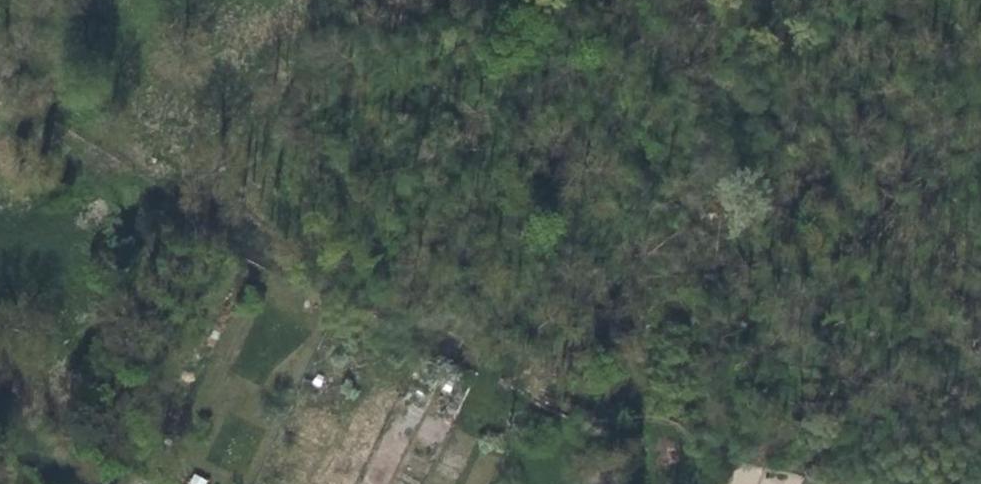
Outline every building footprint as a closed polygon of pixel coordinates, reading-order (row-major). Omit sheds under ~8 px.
[(756,483),(792,483),(793,481),(760,471),(756,483)]
